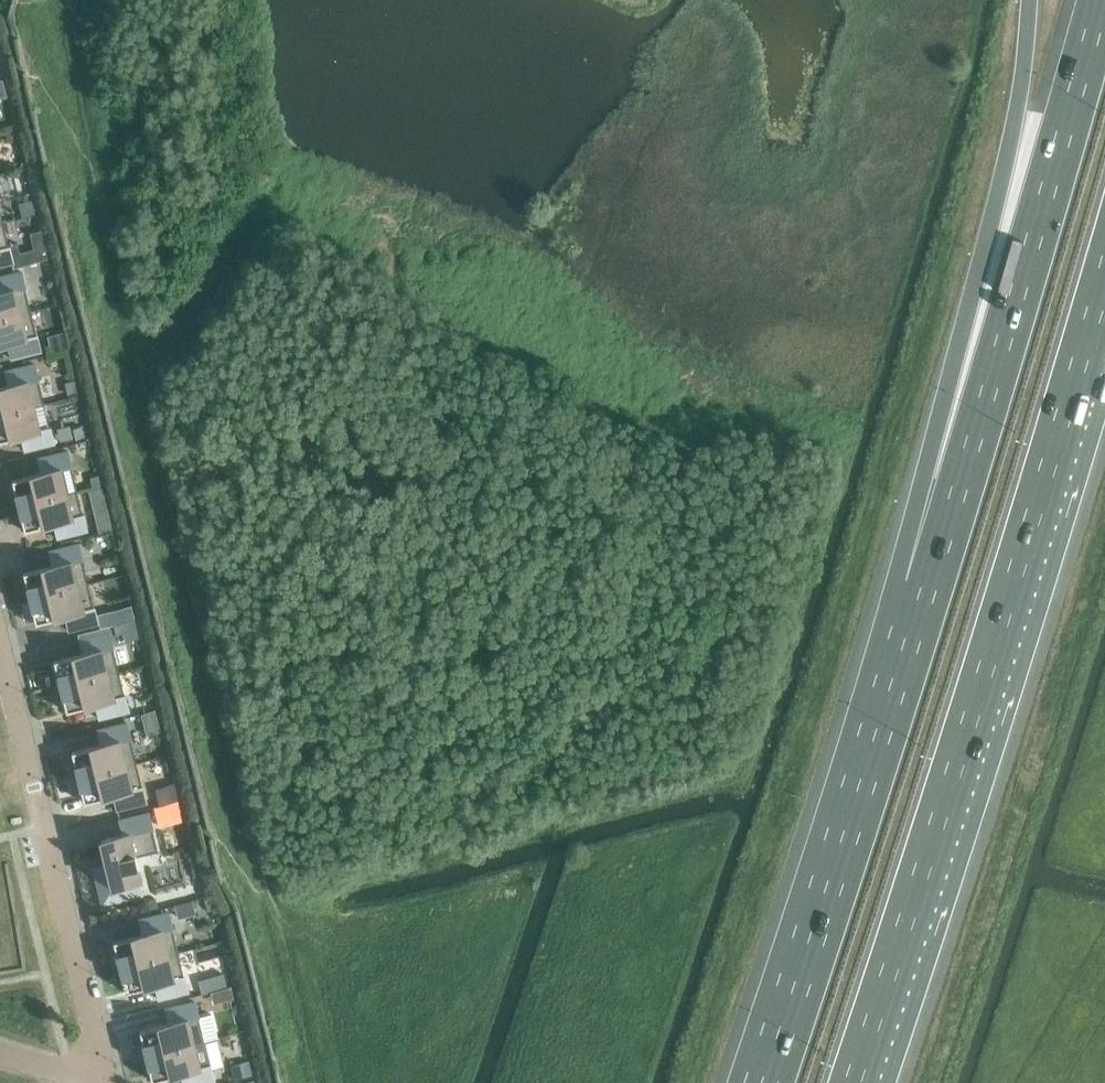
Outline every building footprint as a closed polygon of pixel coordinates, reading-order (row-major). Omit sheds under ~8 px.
[(2,223),(0,223),(0,266),(13,263),(9,246),(8,247),(2,223)] [(32,234),(35,247),(15,251),(18,264),(48,257),(42,231),(32,234)] [(29,312),(23,288),(25,288),(21,271),(0,276),(0,319),(29,312)] [(29,312),(0,319),(0,346),(7,344),(11,358),(40,351),(36,335),(35,335),(29,312)] [(64,332),(56,334),(60,351),(68,349),(64,332)] [(0,387),(0,414),(43,404),(37,380),(38,380),(34,364),(5,371),(9,385),(0,387)] [(74,380),(64,383),(67,395),(77,393),(74,380)] [(43,404),(0,414),(0,441),(21,436),(24,451),(53,444),(50,427),(39,430),(34,407),(43,405),(43,404)] [(81,426),(72,428),(75,439),(84,437),(81,426)] [(75,490),(66,492),(60,469),(71,467),(67,451),(38,458),(41,472),(11,480),(18,505),(75,491),(75,490)] [(82,515),(81,515),(75,491),(18,505),(24,530),(54,523),(57,538),(86,531),(82,515)] [(109,517),(96,520),(99,533),(112,529),(109,517)] [(52,565),(23,572),(29,598),(87,583),(81,560),(82,559),(78,543),(49,550),(52,565)] [(93,607),(87,583),(29,598),(30,602),(22,603),(26,620),(34,619),(35,623),(65,616),(68,630),(98,623),(94,607),(93,607)] [(131,606),(119,609),(122,623),(134,620),(131,606)] [(59,686),(117,671),(111,647),(113,647),(109,631),(79,638),(83,653),(53,660),(59,686)] [(59,686),(66,711),(95,704),(99,718),(128,711),(124,695),(123,695),(117,671),(59,686)] [(77,777),(135,763),(129,739),(130,738),(126,722),(97,729),(101,744),(71,751),(77,777)] [(135,763),(77,777),(83,802),(113,795),(117,809),(146,802),(142,786),(141,786),(135,763)] [(159,804),(177,799),(174,784),(155,788),(159,804)] [(102,904),(143,894),(140,881),(141,881),(135,855),(156,850),(151,829),(152,828),(148,812),(119,819),(123,834),(100,839),(112,888),(102,904)] [(119,966),(177,952),(171,928),(172,928),(168,912),(139,919),(142,933),(113,941),(119,966)] [(155,984),(158,999),(188,992),(184,976),(183,976),(177,952),(119,966),(125,991),(155,984)] [(223,972),(211,976),(214,990),(227,987),(223,972)] [(230,986),(221,988),(224,1000),(233,998),(230,986)] [(169,1022),(139,1030),(145,1055),(203,1041),(197,1017),(198,1017),(194,1001),(165,1008),(169,1022)] [(203,1041),(145,1055),(151,1080),(181,1073),(184,1082),(204,1082),(214,1081),(210,1064),(200,1067),(194,1044),(203,1042),(203,1041)] [(244,1063),(232,1066),(235,1079),(248,1076),(244,1063)]
